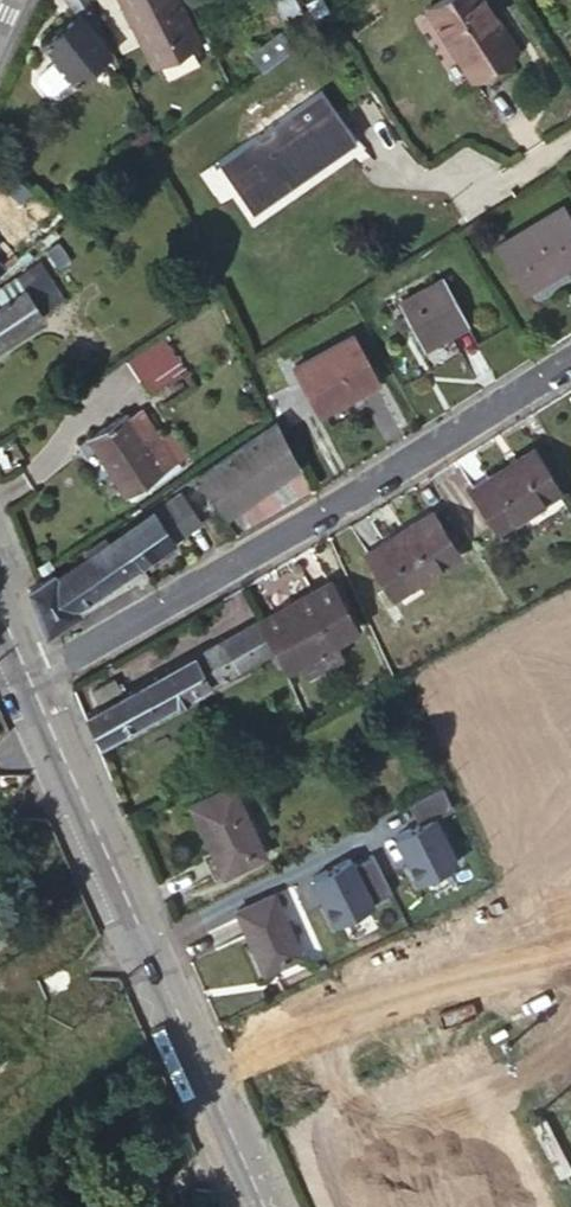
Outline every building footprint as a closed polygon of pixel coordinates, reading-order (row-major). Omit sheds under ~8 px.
[(76,11),(43,42),(56,58),(71,76),(74,80),(108,49),(86,0),(67,0),(76,11)] [(197,40),(177,0),(119,0),(151,65),(197,40)] [(302,14),(295,0),(270,0),(284,25),(302,14)] [(512,48),(480,0),(438,0),(424,9),(469,75),(512,48)] [(251,56),(261,69),(290,47),(280,33),(251,56)] [(71,76),(56,58),(37,74),(36,81),(44,91),(51,92),(71,76)] [(281,178),(349,131),(319,88),(253,136),(281,178)] [(570,262),(570,221),(561,205),(496,246),(524,291),(570,262)] [(0,286),(0,341),(41,314),(39,311),(62,297),(38,261),(0,286)] [(402,312),(410,323),(424,349),(467,323),(441,277),(397,302),(402,311),(402,312)] [(398,329),(410,323),(402,312),(402,311),(391,318),(398,329)] [(318,412),(377,381),(350,333),(292,366),(318,412)] [(125,360),(137,378),(163,360),(151,342),(125,360)] [(163,360),(137,378),(146,392),(182,368),(172,353),(163,360)] [(86,438),(124,493),(186,451),(171,430),(160,437),(141,409),(129,416),(126,412),(86,438)] [(279,422),(263,432),(285,464),(295,457),(279,422)] [(197,477),(218,508),(285,464),(263,432),(197,477)] [(495,529),(557,489),(531,447),(469,486),(495,529)] [(178,491),(115,534),(135,565),(197,522),(180,494),(178,491)] [(430,509),(388,537),(393,545),(385,550),(380,542),(364,553),(392,597),(458,553),(430,509)] [(115,534),(90,553),(110,583),(135,565),(115,534)] [(393,545),(388,537),(380,542),(385,550),(393,545)] [(35,583),(27,589),(44,633),(77,612),(74,607),(110,583),(90,553),(54,578),(51,572),(35,583)] [(293,660),(326,641),(355,626),(329,579),(258,618),(275,647),(284,665),(293,660)] [(275,647),(258,618),(121,694),(111,677),(87,691),(96,707),(84,714),(100,743),(275,647)] [(335,657),(326,641),(293,660),(301,675),(335,657)] [(222,875),(264,854),(229,783),(187,804),(222,875)] [(396,832),(418,877),(455,859),(433,814),(450,805),(440,783),(408,799),(418,820),(396,832)] [(351,855),(314,874),(337,919),(374,900),(373,897),(392,888),(374,852),(355,861),(351,855)] [(261,972),(300,954),(273,892),(235,910),(261,972)]
